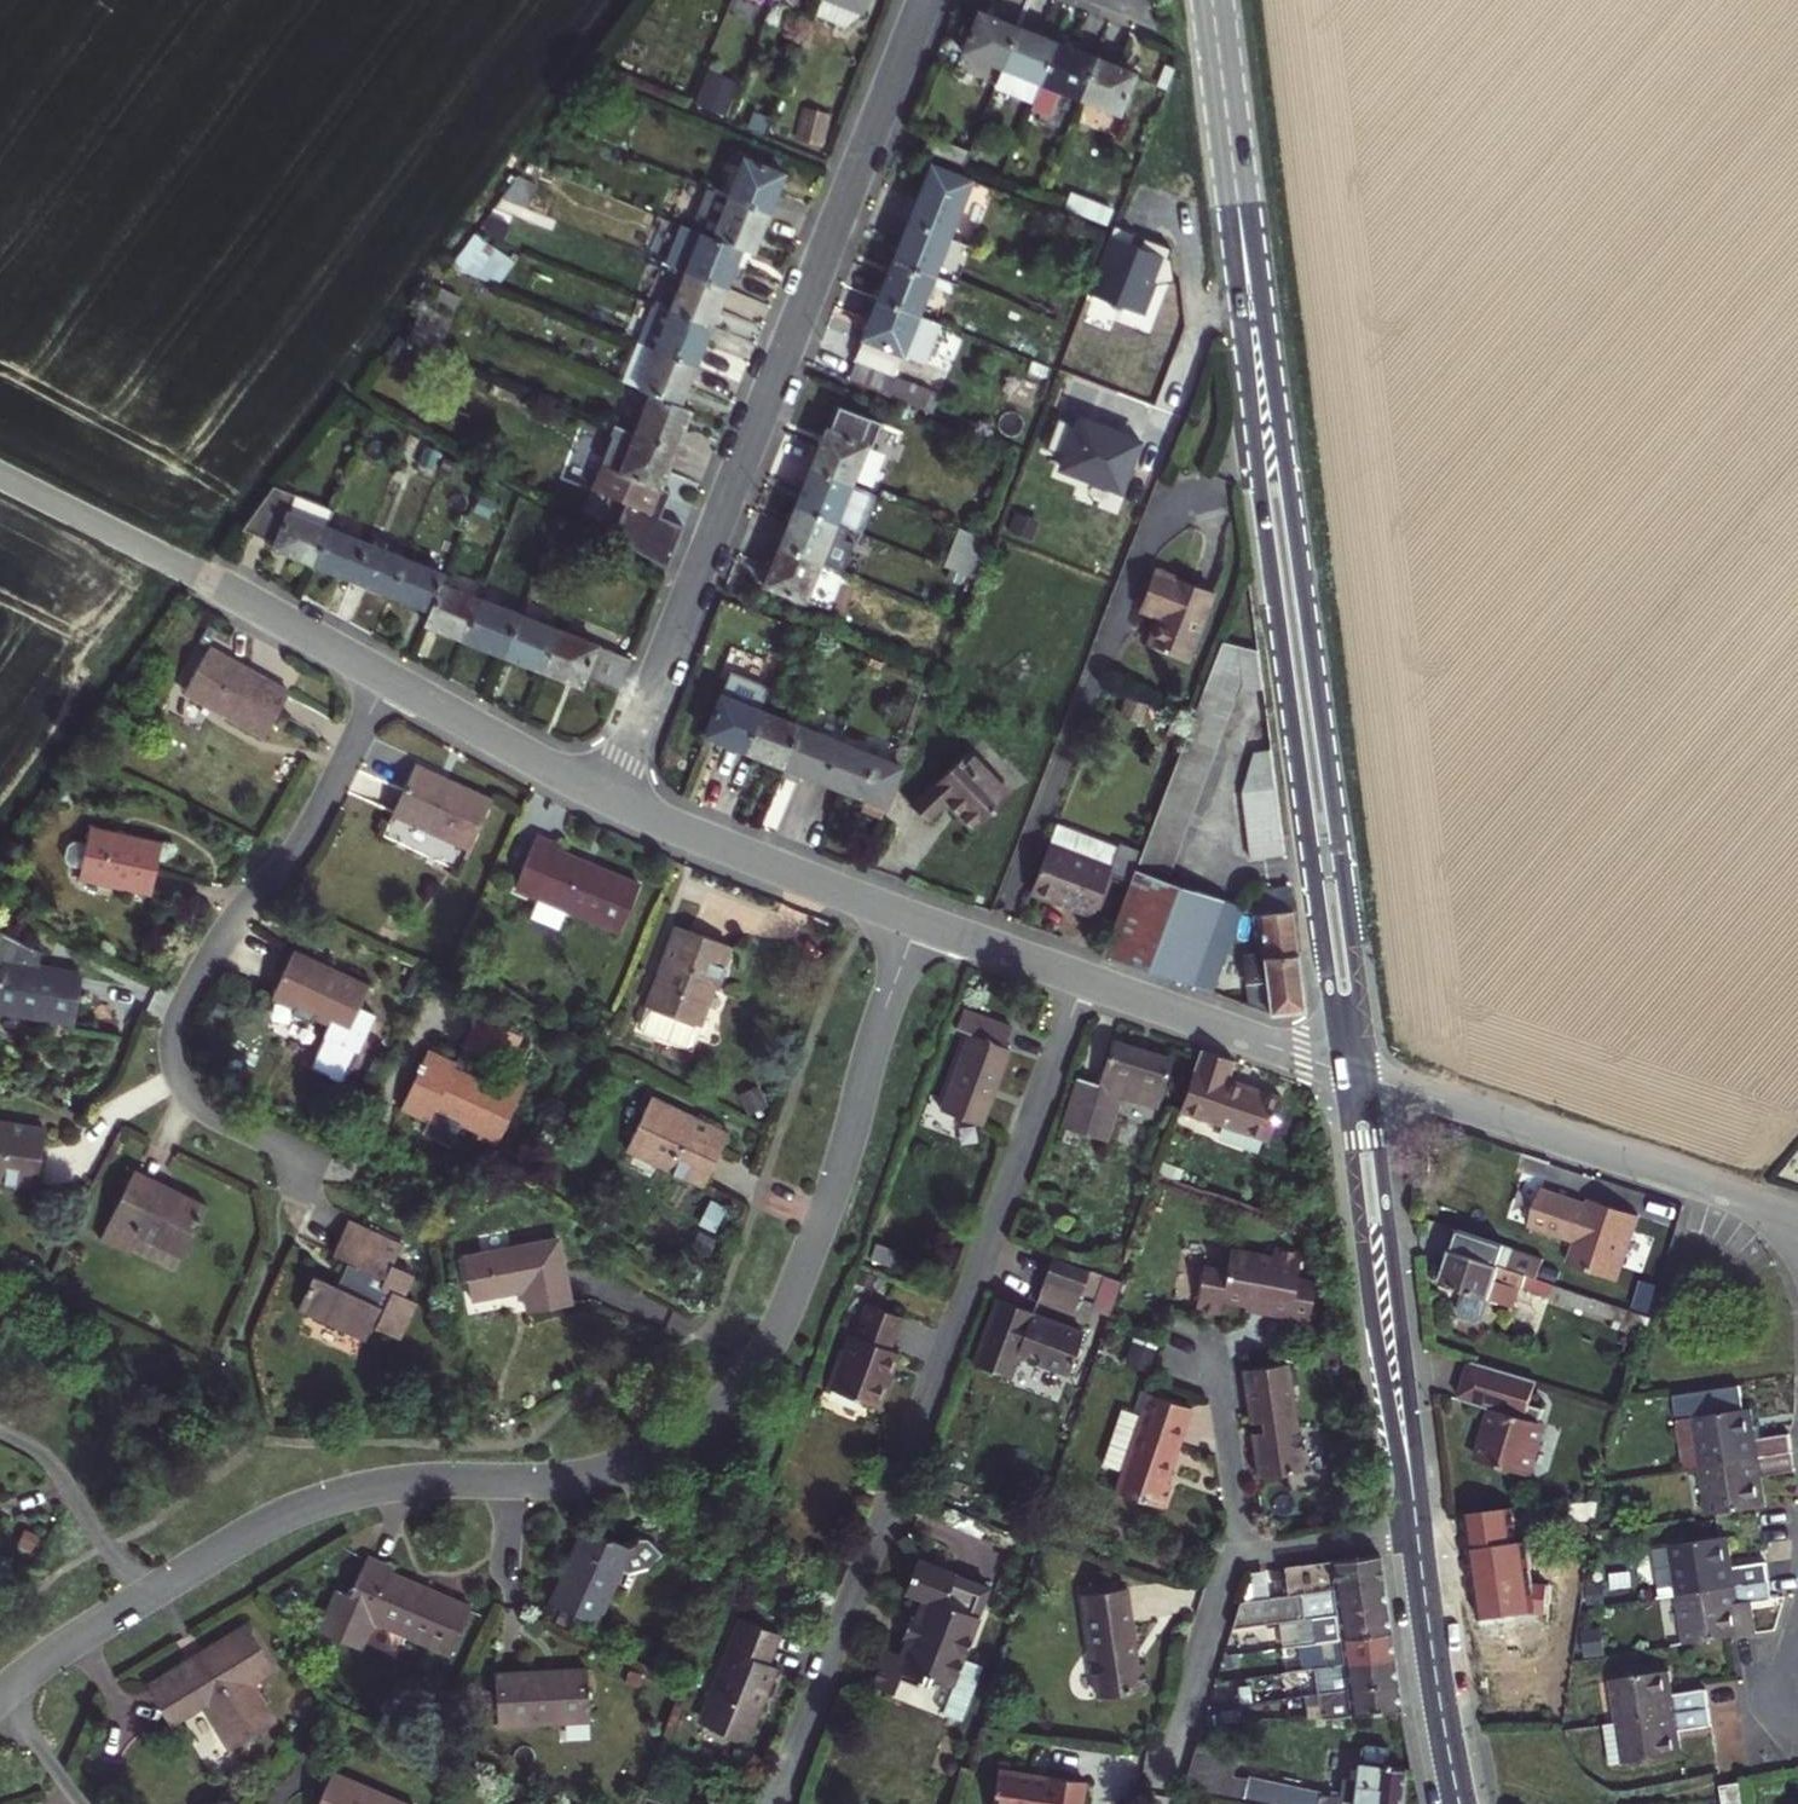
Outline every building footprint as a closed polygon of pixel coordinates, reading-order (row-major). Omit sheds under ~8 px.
[(1011,24),(972,10),(958,48),(996,62),(1011,24)] [(1051,40),(1011,24),(996,62),(1037,77),(1051,40)] [(1090,54),(1051,40),(1037,77),(1029,97),(1048,104),(1055,86),(1075,93),(1090,54)] [(1128,69),(1090,54),(1075,93),(1113,107),(1128,69)] [(1037,77),(996,62),(989,82),(1029,97),(1037,77)] [(710,66),(700,102),(732,111),(743,76),(710,66)] [(966,144),(929,130),(922,151),(958,165),(966,144)] [(766,173),(726,158),(712,194),(752,209),(766,173)] [(968,178),(927,162),(905,217),(946,233),(968,178)] [(738,248),(752,209),(712,194),(692,186),(677,225),(726,244),(738,248)] [(931,273),(946,233),(905,217),(890,257),(931,273)] [(677,225),(668,222),(652,266),(669,273),(709,288),(726,244),(677,225)] [(1134,233),(1112,225),(1085,298),(1121,312),(1123,306),(1144,314),(1169,248),(1144,238),(1141,248),(1130,244),(1134,233)] [(915,312),(931,273),(890,257),(874,297),(915,312)] [(695,326),(709,288),(669,273),(655,311),(695,326)] [(456,299),(434,290),(426,310),(449,319),(456,299)] [(930,318),(915,312),(874,297),(857,340),(858,340),(845,373),(919,402),(927,382),(907,375),(930,318)] [(682,359),(695,326),(655,311),(639,304),(626,338),(682,359)] [(426,310),(421,308),(405,349),(434,360),(449,319),(426,310)] [(667,400),(682,359),(626,338),(624,338),(609,378),(637,389),(667,400)] [(675,403),(667,400),(637,389),(621,430),(660,444),(675,403)] [(1140,440),(1076,417),(1073,425),(1058,419),(1047,449),(1062,454),(1056,471),(1120,494),(1140,440)] [(882,453),(820,429),(806,466),(847,481),(868,489),(882,453)] [(646,481),(660,444),(621,430),(607,468),(584,460),(573,487),(643,513),(654,484),(646,481)] [(847,481),(806,466),(791,503),(832,519),(847,481)] [(267,556),(304,570),(317,534),(324,516),(268,495),(235,539),(269,551),(267,556)] [(817,559),(832,519),(791,503),(776,543),(817,559)] [(975,529),(962,524),(948,562),(960,566),(975,529)] [(991,535),(975,529),(960,566),(977,572),(991,535)] [(317,534),(304,570),(341,584),(354,548),(317,534)] [(839,567),(817,559),(776,543),(762,580),(825,604),(839,567)] [(396,564),(354,548),(341,584),(383,600),(396,564)] [(1208,583),(1147,559),(1131,598),(1154,606),(1142,637),(1182,651),(1208,583)] [(440,581),(396,564),(383,600),(427,616),(436,590),(440,581)] [(471,604),(436,590),(427,616),(420,633),(456,647),(471,604)] [(510,618),(471,604),(456,647),(494,661),(510,618)] [(548,632),(510,618),(494,661),(532,676),(548,632)] [(1228,620),(1143,847),(1175,859),(1245,672),(1262,669),(1256,631),(1228,620)] [(629,663),(548,632),(532,676),(574,692),(577,684),(615,698),(629,663)] [(293,684),(212,639),(189,682),(270,727),(293,684)] [(754,712),(719,698),(703,738),(738,752),(754,712)] [(794,728),(754,712),(738,752),(778,768),(794,728)] [(831,742),(794,728),(778,768),(815,783),(831,742)] [(1251,839),(1284,835),(1270,731),(1254,733),(1242,773),(1251,839)] [(900,769),(831,742),(815,783),(884,810),(900,769)] [(1008,784),(968,742),(907,796),(926,816),(948,795),(970,819),(1008,784)] [(495,788),(419,756),(400,801),(476,833),(495,788)] [(170,827),(94,814),(86,863),(161,876),(170,827)] [(1143,849),(1118,839),(1117,842),(1055,820),(1031,888),(1093,910),(1108,867),(1132,876),(1143,849)] [(572,837),(548,826),(524,882),(625,925),(646,876),(569,844),(572,837)] [(1232,887),(1143,854),(1108,949),(1198,978),(1232,887)] [(1306,992),(1290,874),(1289,871),(1250,876),(1259,943),(1239,946),(1246,993),(1257,997),(1306,992)] [(734,938),(682,915),(641,1010),(644,1017),(686,1035),(693,1033),(734,938)] [(89,960),(40,953),(42,938),(0,918),(0,947),(1,947),(0,955),(0,996),(82,1007),(89,960)] [(375,973),(300,937),(278,984),(353,1019),(375,973)] [(973,1031),(945,1103),(985,1118),(1013,1046),(1006,1044),(1014,1024),(967,1006),(959,1026),(973,1031)] [(1180,1053),(1125,1034),(1110,1077),(1086,1069),(1069,1118),(1109,1131),(1125,1086),(1164,1099),(1180,1053)] [(1241,1049),(1207,1036),(1186,1098),(1274,1128),(1289,1084),(1235,1066),(1241,1049)] [(454,1048),(431,1037),(404,1096),(427,1107),(422,1119),(451,1133),(463,1107),(482,1116),(478,1124),(500,1134),(528,1074),(507,1064),(500,1080),(450,1057),(454,1048)] [(731,1122),(654,1086),(630,1137),(707,1173),(731,1122)] [(0,1108),(0,1166),(43,1172),(50,1115),(0,1108)] [(208,1190),(135,1154),(103,1219),(128,1232),(137,1215),(184,1238),(208,1190)] [(1526,1185),(1513,1223),(1559,1239),(1553,1260),(1603,1274),(1625,1208),(1574,1191),(1571,1199),(1526,1185)] [(707,1221),(726,1228),(734,1205),(715,1199),(707,1221)] [(406,1232),(353,1207),(338,1239),(357,1247),(345,1272),(317,1259),(299,1298),(370,1331),(377,1316),(405,1329),(424,1289),(410,1283),(420,1261),(398,1250),(406,1232)] [(563,1227),(467,1246),(476,1290),(530,1279),(534,1302),(576,1294),(563,1227)] [(1442,1239),(1426,1287),(1498,1311),(1503,1290),(1629,1329),(1634,1312),(1525,1278),(1530,1262),(1501,1251),(1500,1256),(1442,1239)] [(1098,1259),(1048,1241),(1033,1283),(1082,1301),(1098,1259)] [(1195,1262),(1186,1304),(1212,1309),(1214,1296),(1262,1305),(1261,1311),(1298,1319),(1306,1279),(1288,1276),(1292,1250),(1263,1245),(1262,1254),(1221,1246),(1217,1266),(1195,1262)] [(1079,1315),(991,1283),(967,1346),(1001,1358),(1009,1338),(1016,1340),(1019,1348),(1028,1351),(1036,1348),(1063,1358),(1079,1315)] [(909,1304),(877,1292),(844,1380),(889,1397),(911,1338),(898,1333),(909,1304)] [(1294,1425),(1285,1359),(1241,1365),(1248,1417),(1261,1414),(1262,1419),(1255,1421),(1257,1437),(1251,1439),(1255,1472),(1300,1467),(1296,1443),(1299,1438),(1299,1428),(1294,1425)] [(1456,1365),(1442,1404),(1473,1415),(1455,1465),(1505,1483),(1522,1438),(1518,1436),(1525,1416),(1512,1411),(1521,1388),(1456,1365)] [(1184,1403),(1142,1390),(1133,1418),(1113,1412),(1095,1466),(1116,1473),(1108,1492),(1157,1508),(1166,1480),(1159,1478),(1184,1403)] [(1751,1396),(1676,1408),(1683,1456),(1701,1454),(1792,1440),(1790,1423),(1756,1428),(1751,1396)] [(1795,1458),(1792,1440),(1701,1454),(1709,1503),(1761,1495),(1756,1464),(1795,1458)] [(588,1515),(557,1588),(607,1610),(629,1558),(635,1561),(657,1554),(669,1542),(654,1528),(645,1526),(638,1533),(637,1536),(588,1515)] [(1447,1528),(1460,1620),(1531,1611),(1524,1563),(1511,1564),(1509,1547),(1504,1548),(1500,1518),(1447,1528)] [(1716,1529),(1666,1537),(1651,1540),(1658,1587),(1674,1585),(1761,1570),(1758,1550),(1720,1556),(1716,1529)] [(400,1554),(373,1542),(355,1582),(343,1577),(324,1620),(367,1639),(373,1625),(397,1636),(402,1624),(455,1647),(475,1601),(394,1566),(400,1554)] [(950,1563),(911,1548),(899,1578),(916,1585),(909,1603),(903,1601),(895,1622),(901,1624),(895,1640),(882,1635),(868,1672),(889,1680),(894,1668),(897,1660),(926,1671),(930,1660),(950,1668),(975,1605),(939,1591),(950,1563)] [(1395,1709),(1373,1553),(1277,1565),(1281,1592),(1233,1600),(1225,1627),(1275,1620),(1277,1646),(1301,1642),(1302,1654),(1294,1654),(1296,1668),(1305,1667),(1312,1719),(1324,1718),(1395,1709)] [(1764,1588),(1761,1570),(1674,1585),(1681,1633),(1755,1621),(1751,1596),(1745,1597),(1744,1591),(1764,1588)] [(1080,1592),(1094,1700),(1141,1694),(1137,1661),(1133,1661),(1124,1587),(1080,1592)] [(788,1624),(748,1608),(709,1708),(761,1729),(787,1661),(775,1657),(788,1624)] [(252,1612),(152,1674),(176,1714),(209,1694),(236,1738),(284,1709),(257,1664),(277,1652),(252,1612)] [(591,1657),(499,1661),(502,1709),(593,1705),(591,1657)] [(1658,1659),(1610,1667),(1617,1709),(1707,1695),(1704,1675),(1662,1682),(1658,1659)] [(917,1668),(897,1660),(894,1668),(914,1675),(917,1668)] [(920,1687),(910,1684),(906,1694),(915,1698),(920,1687)] [(1710,1716),(1707,1695),(1617,1709),(1603,1711),(1610,1753),(1680,1742),(1676,1721),(1710,1716)] [(1189,1746),(1179,1781),(1289,1803),(1334,1803),(1336,1803),(1394,1803),(1398,1761),(1337,1756),(1335,1787),(1231,1767),(1234,1753),(1189,1746)] [(340,1758),(320,1803),(420,1803),(424,1795),(340,1758)] [(1081,1782),(1042,1776),(1041,1781),(994,1772),(987,1803),(1077,1803),(1081,1782)] [(1744,1774),(1720,1777),(1723,1798),(1747,1794),(1744,1774)]
